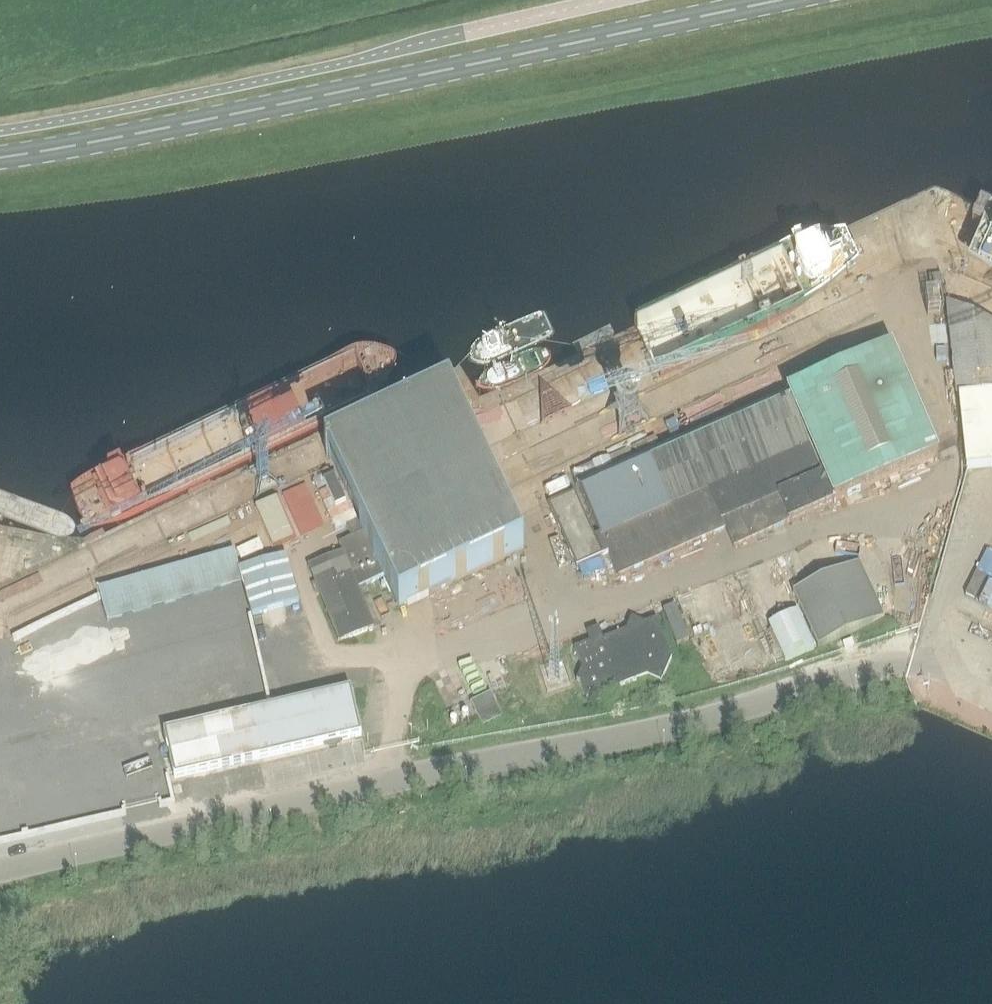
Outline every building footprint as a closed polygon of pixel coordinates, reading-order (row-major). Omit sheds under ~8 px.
[(921,329),(944,325),(940,302),(932,304),(931,294),(943,292),(936,254),(908,259),(921,329)] [(946,302),(949,348),(954,398),(958,397),(991,394),(991,322),(946,302)] [(786,394),(790,403),(581,494),(599,535),(593,538),(574,493),(548,505),(576,567),(608,553),(618,576),(725,529),(733,547),(938,457),(890,348),(786,394)] [(325,452),(363,533),(338,543),(342,552),(308,566),(340,642),(373,628),(357,588),(384,577),(399,608),(523,550),(449,393),(325,452)] [(965,469),(991,466),(991,394),(958,397),(965,469)] [(236,567),(240,581),(250,614),(297,600),(283,553),(236,567)] [(858,563),(793,593),(818,649),(884,618),(858,563)] [(64,601),(72,625),(101,615),(93,592),(64,601)] [(157,613),(163,636),(191,629),(187,617),(215,609),(211,598),(157,613)] [(688,641),(675,607),(663,611),(676,646),(688,641)] [(815,649),(798,611),(768,624),(785,662),(815,649)] [(40,619),(47,638),(65,632),(58,612),(40,619)] [(580,682),(586,699),(646,677),(659,683),(671,659),(656,620),(643,625),(631,619),(625,632),(602,640),(599,633),(588,637),(590,643),(575,649),(582,668),(576,681),(580,682)] [(350,690),(248,714),(240,681),(217,686),(222,710),(239,706),(242,715),(163,734),(174,780),(258,760),(351,739),(360,736),(350,690)] [(502,718),(490,693),(470,703),(482,728),(502,718)]
